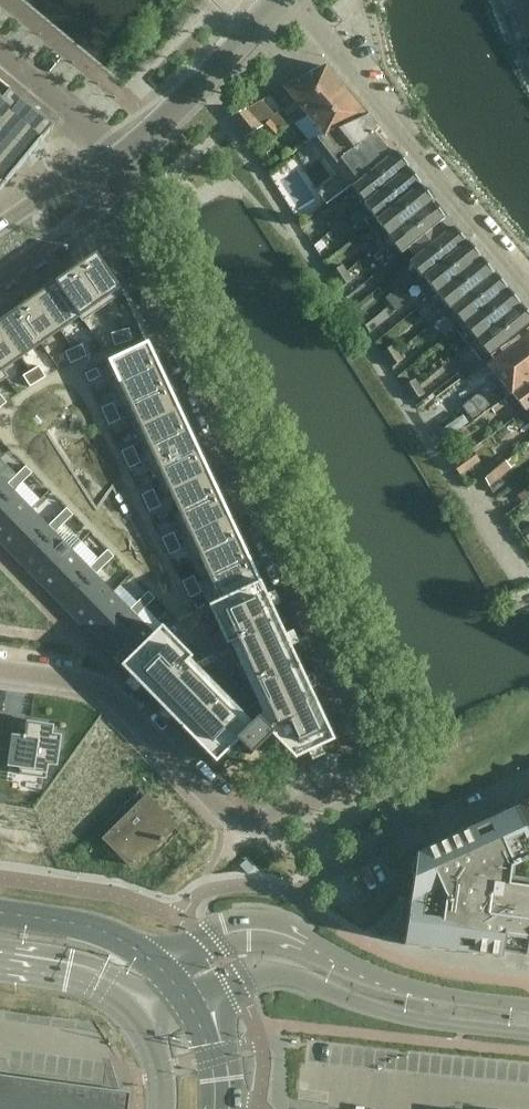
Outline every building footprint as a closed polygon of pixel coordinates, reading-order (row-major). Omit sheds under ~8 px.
[(346,90),(326,67),(285,89),(299,105),(306,114),(308,116),(346,90)] [(52,129),(0,86),(0,192),(52,129)] [(367,116),(346,90),(308,116),(306,114),(294,123),(308,143),(326,138),(367,116)] [(244,137),(262,126),(245,110),(232,117),(244,137)] [(326,138),(308,143),(336,178),(318,193),(327,205),(344,192),(396,151),(390,144),(380,131),(367,116),(326,138)] [(262,126),(267,132),(276,123),(271,118),(262,126)] [(282,129),(276,123),(267,132),(272,138),(282,129)] [(507,289),(498,279),(494,275),(467,242),(466,243),(453,228),(449,224),(445,220),(432,204),(433,203),(418,184),(419,183),(408,170),(409,169),(395,152),(396,151),(344,193),(358,209),(357,210),(369,226),(368,227),(381,243),(380,243),(394,261),(398,257),(402,262),(406,266),(402,268),(442,317),(444,315),(483,362),(528,325),(528,317),(507,289)] [(328,224),(334,231),(344,222),(338,215),(328,224)] [(344,222),(334,231),(340,238),(350,229),(344,222)] [(96,253),(75,268),(103,308),(124,293),(121,289),(119,286),(98,256),(96,253)] [(333,273),(338,281),(349,273),(344,266),(333,273)] [(75,268),(56,281),(84,321),(103,308),(75,268)] [(349,273),(338,281),(342,288),(354,280),(349,273)] [(56,281),(36,295),(61,331),(80,318),(83,322),(84,321),(56,281)] [(386,300),(392,307),(403,297),(398,290),(386,300)] [(36,295),(17,309),(41,344),(61,331),(36,295)] [(403,297),(392,307),(397,313),(409,303),(403,297)] [(0,320),(0,327),(22,358),(41,344),(17,309),(0,320)] [(6,377),(7,376),(3,371),(22,358),(0,327),(0,368),(6,377)] [(129,329),(121,333),(126,345),(134,341),(129,329)] [(121,333),(113,337),(118,349),(126,345),(121,333)] [(521,341),(487,367),(496,378),(459,405),(474,423),(492,409),(503,401),(511,395),(528,381),(528,335),(521,341)] [(68,341),(61,346),(69,357),(76,352),(68,341)] [(148,343),(109,361),(119,383),(112,386),(112,387),(159,365),(148,343)] [(384,353),(389,360),(400,353),(395,346),(384,353)] [(84,349),(77,354),(85,365),(92,359),(84,349)] [(400,353),(389,360),(394,368),(405,360),(400,353)] [(36,364),(29,369),(37,380),(44,374),(36,364)] [(159,365),(112,387),(122,409),(169,387),(159,365)] [(96,366),(84,372),(88,380),(100,374),(96,366)] [(29,369),(22,374),(29,385),(37,380),(29,369)] [(405,387),(409,395),(421,387),(416,380),(405,387)] [(511,395),(525,411),(527,410),(528,408),(528,381),(511,395)] [(169,387),(122,409),(123,410),(125,409),(135,429),(179,409),(169,387)] [(414,402),(426,394),(421,387),(409,395),(414,402)] [(507,406),(503,401),(492,409),(496,414),(507,406)] [(113,403),(101,408),(105,417),(117,411),(113,403)] [(179,409),(135,429),(144,450),(142,451),(142,452),(189,430),(179,409)] [(117,411),(105,417),(109,425),(121,420),(117,411)] [(189,430),(142,452),(153,474),(199,452),(189,430)] [(133,446),(122,452),(126,460),(137,455),(133,446)] [(472,450),(468,453),(453,464),(461,476),(481,462),(472,450)] [(199,452),(153,474),(153,475),(155,474),(165,494),(209,474),(199,452)] [(137,455),(126,460),(129,468),(141,463),(137,455)] [(505,462),(485,478),(494,493),(505,484),(500,479),(512,470),(505,462)] [(26,466),(17,475),(24,482),(33,473),(26,466)] [(209,474),(165,494),(166,495),(170,493),(180,513),(175,515),(175,516),(219,495),(209,474)] [(17,475),(8,484),(15,491),(24,482),(17,475)] [(11,488),(0,477),(0,498),(11,488)] [(0,498),(0,539),(31,509),(11,488),(0,498)] [(154,490),(142,495),(146,503),(157,498),(154,490)] [(219,495),(175,516),(185,537),(182,538),(183,539),(230,517),(219,495)] [(157,498),(146,503),(150,512),(161,506),(157,498)] [(67,508),(58,517),(65,524),(74,515),(67,508)] [(0,539),(0,543),(19,562),(51,530),(31,509),(0,539)] [(58,517),(49,526),(56,533),(65,524),(58,517)] [(230,517),(183,539),(193,560),(200,557),(240,539),(230,517)] [(51,530),(19,562),(39,583),(72,550),(51,530)] [(174,533),(162,538),(166,547),(178,541),(174,533)] [(200,557),(193,560),(194,561),(201,558),(210,579),(250,560),(240,539),(200,557)] [(178,541),(166,547),(170,555),(182,550),(178,541)] [(72,550),(39,583),(59,604),(92,571),(72,550)] [(108,550),(99,559),(105,566),(114,557),(108,550)] [(99,559),(90,568),(96,575),(105,566),(99,559)] [(250,560),(210,579),(221,600),(260,582),(250,560)] [(92,571),(59,604),(80,624),(113,592),(92,571)] [(194,576),(182,582),(186,590),(198,584),(194,576)] [(154,634),(121,666),(216,763),(238,742),(251,755),(271,735),(295,759),(334,741),(260,582),(221,600),(208,606),(227,646),(237,641),(275,723),(267,727),(258,717),(249,727),(236,713),(233,715),(184,665),(192,658),(161,627),(154,634)] [(198,584),(186,590),(190,598),(202,593),(198,584)] [(113,592),(80,624),(100,645),(133,613),(113,592)] [(148,592),(139,601),(146,607),(155,598),(148,592)] [(139,601),(130,609),(137,616),(146,607),(139,601)] [(133,613),(100,645),(121,666),(154,634),(133,613)] [(12,736),(8,766),(21,768),(20,774),(46,778),(48,764),(57,765),(61,736),(52,734),(53,726),(28,722),(26,736),(24,736),(24,737),(12,736)] [(174,826),(147,798),(106,839),(133,867),(160,840),(161,842),(164,840),(162,838),(174,826)] [(528,840),(528,803),(515,810),(528,840)] [(515,810),(416,854),(404,945),(502,958),(504,942),(526,945),(525,955),(528,956),(528,840),(515,810)] [(126,1097),(0,1080),(0,1108),(124,1108),(126,1097)]
